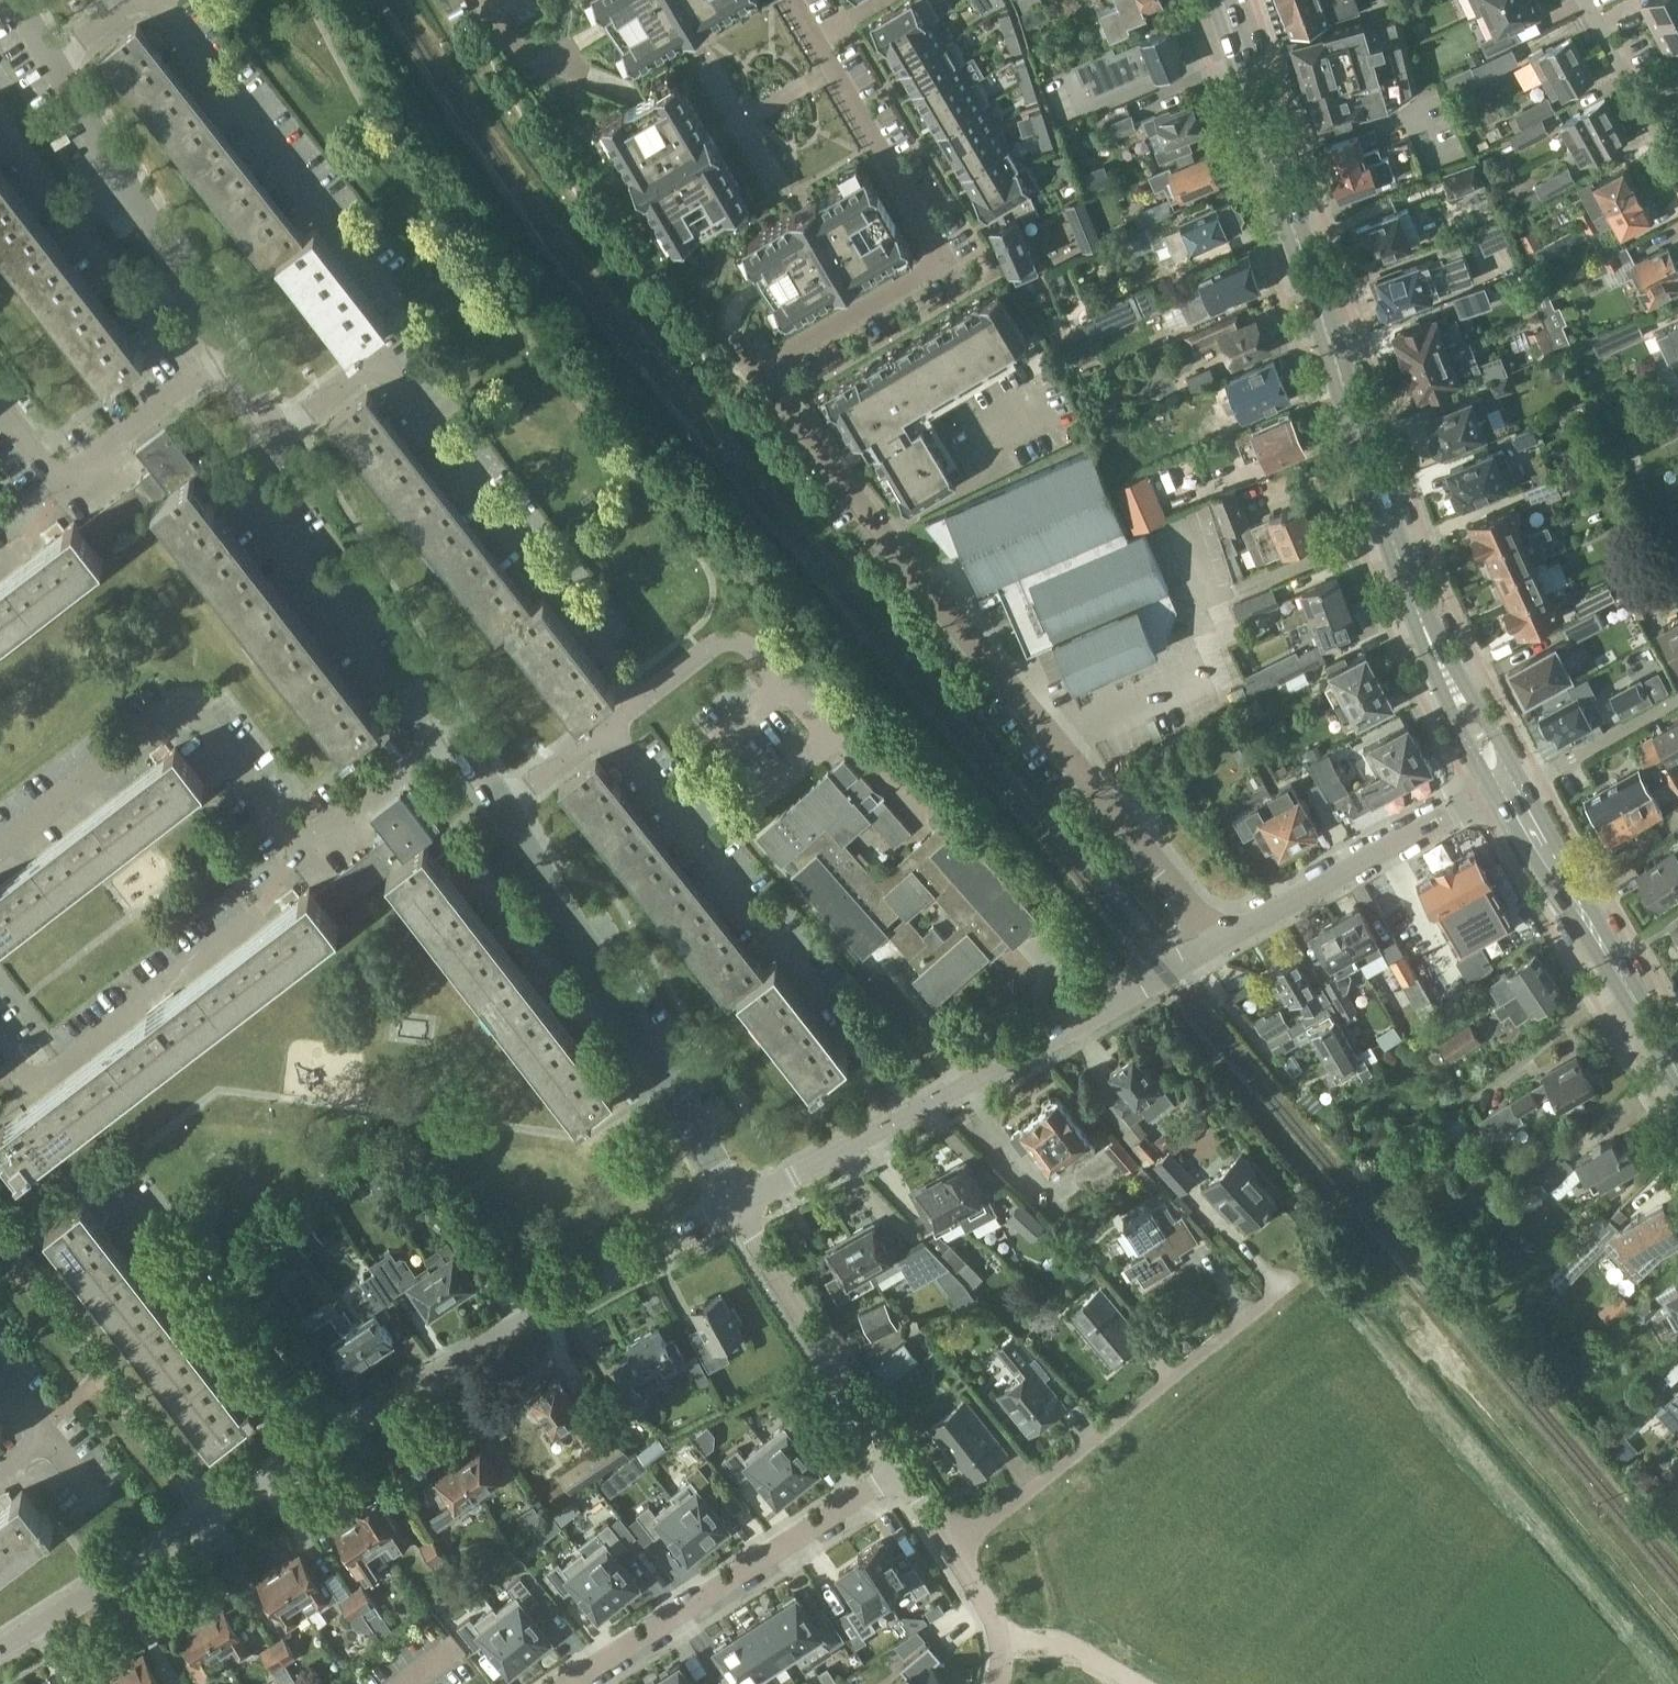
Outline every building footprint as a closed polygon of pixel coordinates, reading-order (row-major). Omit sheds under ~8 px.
[(605,9),(606,8),(625,40),(624,41),(636,62),(684,33),(685,35),(711,20),(710,18),(740,0),(599,0),(605,9)] [(940,15),(931,0),(912,0),(871,24),(885,48),(940,15)] [(990,0),(975,0),(983,14),(994,7),(990,0)] [(1023,14),(1044,3),(1043,0),(1016,0),(1023,14)] [(1119,2),(1100,10),(1106,25),(1100,28),(1105,39),(1131,28),(1128,22),(1147,14),(1145,10),(1162,2),(1161,0),(1118,0),(1119,2)] [(1290,33),(1330,19),(1360,8),(1357,0),(1279,0),(1290,33)] [(1477,14),(1507,0),(1471,0),(1477,14)] [(1477,14),(1477,15),(1485,12),(1495,34),(1480,41),(1486,53),(1518,39),(1512,27),(1538,15),(1537,13),(1541,10),(1537,0),(1507,0),(1477,14)] [(1677,15),(1677,0),(1651,0),(1641,5),(1654,28),(1677,15)] [(1021,15),(1028,28),(1051,16),(1044,3),(1023,14),(1021,15)] [(1420,12),(1416,3),(1405,8),(1408,17),(1420,12)] [(1006,35),(1016,32),(1010,13),(1000,16),(1006,35)] [(940,15),(885,48),(886,49),(887,48),(900,70),(953,38),(953,37),(947,41),(935,20),(940,16),(940,15)] [(1365,26),(1363,21),(1292,43),(1308,93),(1378,72),(1411,62),(1400,15),(1365,26)] [(1654,28),(1666,52),(1677,45),(1677,15),(1654,28)] [(138,24),(101,53),(102,55),(105,52),(271,265),(272,264),(279,259),(283,256),(284,258),(353,346),(350,349),(352,352),(366,342),(364,339),(388,320),(380,310),(389,304),(381,294),(373,301),(368,305),(312,232),(317,229),(315,227),(304,236),(297,227),(293,231),(286,222),(159,59),(163,56),(163,55),(156,46),(164,39),(157,30),(149,37),(138,24)] [(1171,29),(1113,53),(1111,47),(1075,65),(1084,83),(1088,81),(1094,94),(1151,69),(1154,77),(1185,64),(1178,46),(1180,46),(1173,29),(1171,30),(1171,29)] [(1022,49),(1016,32),(1006,35),(1011,52),(1022,49)] [(966,59),(953,38),(900,70),(900,71),(901,70),(913,90),(966,59)] [(1551,74),(1582,58),(1571,38),(1544,52),(1541,47),(1528,55),(1541,79),(1551,74)] [(1444,79),(1451,94),(1519,62),(1512,49),(1472,67),(1472,66),(1444,79)] [(1467,56),(1472,66),(1483,60),(1478,51),(1467,56)] [(1593,78),(1582,58),(1551,74),(1541,79),(1552,98),(1555,96),(1556,98),(1593,78)] [(966,60),(966,59),(913,90),(926,111),(978,80),(977,79),(972,82),(960,63),(966,60)] [(1378,72),(1308,93),(1310,99),(1306,100),(1309,111),(1313,110),(1316,121),(1318,120),(1319,124),(1334,119),(1334,120),(1353,114),(1352,112),(1381,104),(1382,106),(1387,104),(1388,110),(1390,110),(1418,90),(1411,62),(1378,72)] [(1021,84),(1032,81),(1026,64),(1016,67),(1021,84)] [(647,195),(676,244),(696,232),(695,231),(727,212),(728,213),(748,201),(720,153),(721,152),(706,126),(705,127),(676,78),(655,90),(656,92),(624,111),(623,109),(603,121),(632,170),(630,171),(645,196),(647,195)] [(990,100),(978,80),(926,111),(938,131),(990,100)] [(1037,97),(1032,81),(1021,84),(1027,101),(1037,97)] [(1516,132),(1543,118),(1556,111),(1549,97),(1515,115),(1516,116),(1509,119),(1516,132)] [(1616,119),(1604,98),(1573,116),(1559,124),(1570,144),(1616,119)] [(990,100),(938,131),(950,152),(997,125),(985,105),(991,101),(990,100)] [(1169,112),(1168,110),(1144,120),(1149,133),(1161,128),(1167,144),(1155,149),(1160,162),(1193,149),(1188,137),(1202,132),(1191,103),(1169,112)] [(1037,132),(1047,129),(1042,112),(1031,115),(1037,132)] [(1472,113),(1461,118),(1465,127),(1476,122),(1472,113)] [(1138,128),(1132,115),(1111,123),(1116,137),(1138,128)] [(1543,118),(1516,132),(1511,135),(1518,149),(1550,132),(1543,118)] [(1621,123),(1617,122),(1616,119),(1570,144),(1581,164),(1627,139),(1624,134),(1625,130),(1621,123)] [(1009,146),(997,125),(950,152),(963,173),(1009,146)] [(1047,129),(1037,132),(1042,149),(1053,145),(1047,129)] [(1357,135),(1324,146),(1333,174),(1331,175),(1339,197),(1383,182),(1375,161),(1382,159),(1378,147),(1363,153),(1357,135)] [(1021,165),(1009,146),(963,173),(974,193),(973,194),(974,195),(1027,163),(1027,162),(1021,165)] [(1054,159),(1059,176),(1070,172),(1064,155),(1054,159)] [(1217,183),(1205,155),(1169,170),(1181,198),(1217,183)] [(1449,198),(1485,184),(1476,160),(1440,174),(1449,198)] [(1040,185),(1027,163),(974,195),(986,216),(997,210),(1029,191),(1040,185)] [(1106,166),(1080,176),(1082,181),(1078,183),(1083,194),(1086,193),(1112,182),(1106,166)] [(1537,186),(1544,199),(1577,181),(1569,167),(1537,186)] [(1581,224),(1637,193),(1631,182),(1632,178),(1629,173),(1625,171),(1624,168),(1595,183),(1594,180),(1578,188),(1588,206),(1587,207),(1588,208),(1576,214),(1581,224)] [(792,216),(743,245),(755,265),(757,264),(776,296),(774,297),(786,317),(835,288),(836,290),(862,275),(861,273),(909,245),(897,224),(896,225),(877,193),(878,192),(866,172),(818,201),(817,199),(791,214),(792,216)] [(111,381),(107,383),(110,387),(124,376),(122,374),(146,355),(136,342),(145,336),(137,326),(129,333),(124,336),(118,328),(38,225),(0,177),(0,238),(111,381)] [(1029,191),(997,210),(1002,221),(990,226),(998,244),(1002,253),(1010,271),(1011,270),(1016,283),(1038,273),(1033,261),(1034,260),(1015,217),(1036,207),(1029,191)] [(1648,214),(1649,210),(1646,205),(1642,203),(1637,193),(1581,224),(1586,232),(1598,226),(1599,229),(1613,222),(1619,234),(1650,217),(1648,214)] [(1075,229),(1094,221),(1084,197),(1065,205),(1075,229)] [(1233,200),(1163,231),(1174,257),(1193,248),(1194,250),(1244,228),(1242,224),(1245,217),(1241,209),(1235,206),(1233,200)] [(1398,212),(1355,229),(1360,242),(1359,243),(1358,249),(1362,258),(1367,261),(1411,243),(1410,242),(1421,238),(1408,208),(1398,212)] [(1486,252),(1509,242),(1501,223),(1477,233),(1486,252)] [(1126,224),(1114,230),(1118,239),(1130,233),(1126,224)] [(1118,239),(1113,241),(1122,260),(1154,246),(1145,227),(1130,233),(1118,239)] [(1520,236),(1527,250),(1542,242),(1534,228),(1520,236)] [(1543,279),(1535,264),(1562,250),(1556,237),(1537,247),(1519,256),(1538,293),(1556,284),(1551,275),(1543,279)] [(1388,312),(1432,295),(1471,279),(1460,251),(1459,251),(1456,242),(1438,248),(1441,255),(1419,264),(1419,263),(1376,280),(1381,294),(1380,294),(1379,301),(1383,309),(1388,312)] [(1594,277),(1633,257),(1627,247),(1589,267),(1594,277)] [(1635,262),(1633,257),(1594,277),(1598,283),(1625,268),(1632,280),(1641,275),(1648,288),(1638,293),(1647,309),(1677,293),(1677,267),(1673,258),(1671,259),(1665,249),(1649,257),(1648,256),(1635,262)] [(1261,288),(1247,255),(1199,276),(1200,278),(1191,282),(1194,289),(1178,296),(1188,320),(1261,288)] [(1453,296),(1461,316),(1493,303),(1485,284),(1453,296)] [(1151,286),(1092,312),(1096,319),(1085,324),(1091,337),(1092,337),(1100,333),(1101,333),(1142,315),(1142,314),(1174,301),(1170,290),(1155,296),(1151,286)] [(1547,289),(1533,295),(1557,351),(1572,344),(1563,325),(1553,329),(1545,312),(1555,307),(1547,289)] [(886,359),(825,395),(836,413),(837,412),(855,442),(860,439),(870,455),(875,452),(885,469),(890,466),(903,488),(897,491),(908,509),(957,481),(922,422),(913,428),(904,413),(1027,340),(998,292),(980,303),(984,309),(974,315),(971,308),(952,319),(956,326),(946,332),(942,325),(924,336),(928,342),(918,348),(914,342),(896,353),(899,359),(889,365),(886,359)] [(1447,313),(1434,318),(1395,334),(1407,365),(1470,341),(1470,339),(1466,341),(1457,318),(1450,321),(1447,313)] [(1267,348),(1255,320),(1242,326),(1237,314),(1186,336),(1193,351),(1221,338),(1232,364),(1267,348)] [(1599,355),(1645,334),(1637,318),(1610,330),(1609,328),(1591,336),(1599,355)] [(1677,357),(1677,323),(1675,324),(1675,326),(1676,326),(1659,334),(1671,360),(1677,357)] [(1091,337),(1068,347),(1075,364),(1099,353),(1092,337),(1091,337)] [(1479,362),(1470,341),(1407,365),(1419,397),(1472,377),(1471,373),(1479,370),(1483,381),(1508,371),(1501,353),(1479,362)] [(1273,360),(1226,381),(1233,396),(1223,400),(1228,412),(1239,408),(1243,418),(1290,398),(1273,360)] [(1193,392),(1217,382),(1212,369),(1188,379),(1193,392)] [(1496,395),(1513,388),(1508,374),(1490,381),(1496,395)] [(368,392),(330,421),(331,423),(335,420),(502,632),(509,627),(512,624),(583,715),(579,717),(582,721),(597,709),(595,705),(619,687),(616,684),(611,678),(619,672),(611,663),(603,670),(598,673),(542,601),(547,597),(545,596),(534,605),(527,596),(522,599),(515,590),(495,564),(388,427),(393,424),(385,414),(394,408),(386,398),(378,405),(368,392)] [(1468,402),(1468,400),(1428,417),(1434,431),(1432,436),(1435,445),(1443,450),(1482,433),(1481,431),(1493,426),(1480,397),(1468,402)] [(1646,416),(1652,428),(1654,427),(1677,416),(1677,401),(1646,416)] [(1290,416),(1236,440),(1245,460),(1261,453),(1266,464),(1304,448),(1290,416)] [(1654,427),(1662,441),(1677,433),(1677,416),(1654,427)] [(1224,417),(1207,424),(1213,439),(1230,432),(1224,417)] [(1512,435),(1518,449),(1540,439),(1534,425),(1512,435)] [(167,426),(137,450),(152,470),(170,492),(191,475),(200,469),(168,428),(167,426)] [(1203,454),(1209,469),(1233,460),(1226,444),(1203,454)] [(1492,453),(1451,470),(1456,484),(1453,490),(1457,500),(1464,502),(1505,486),(1505,485),(1515,481),(1502,449),(1492,453)] [(1127,541),(1121,528),(1123,528),(1091,451),(945,513),(946,516),(925,525),(950,556),(962,551),(978,589),(997,581),(1028,651),(1055,640),(1074,686),(1168,645),(1164,637),(1172,610),(1168,600),(1171,599),(1167,590),(1168,589),(1144,533),(1127,541)] [(152,470),(142,478),(159,500),(170,492),(152,470)] [(1132,532),(1142,528),(1166,518),(1148,473),(1113,487),(1132,532)] [(159,500),(153,505),(154,506),(158,503),(160,506),(347,746),(344,749),(346,752),(360,742),(358,739),(382,721),(379,717),(374,711),(383,704),(375,695),(367,702),(362,705),(353,693),(271,587),(217,518),(212,511),(216,507),(212,503),(209,498),(217,491),(210,482),(201,488),(197,492),(191,485),(196,481),(191,475),(170,492),(159,500)] [(1563,494),(1555,476),(1523,490),(1528,503),(1548,494),(1550,499),(1563,494)] [(142,478),(131,486),(149,508),(153,505),(159,500),(142,478)] [(131,486),(121,493),(138,516),(149,508),(131,486)] [(1249,524),(1248,524),(1234,490),(1208,500),(1219,536),(1241,528),(1250,548),(1308,523),(1301,506),(1251,528),(1249,524)] [(121,493),(111,502),(128,524),(138,516),(121,493)] [(1640,502),(1647,518),(1660,512),(1653,496),(1640,502)] [(111,502),(101,509),(118,532),(128,524),(111,502)] [(1483,552),(1520,535),(1514,521),(1521,518),(1515,504),(1469,525),(1473,535),(1471,535),(1479,553),(1483,552)] [(101,509),(90,518),(108,540),(118,532),(101,509)] [(1576,519),(1572,511),(1560,517),(1564,525),(1576,519)] [(1642,513),(1632,518),(1642,538),(1652,533),(1642,513)] [(1661,516),(1649,522),(1665,551),(1673,547),(1676,545),(1661,516)] [(90,518),(79,526),(97,549),(108,540),(90,518)] [(100,556),(103,560),(104,558),(97,549),(79,526),(75,521),(73,522),(65,528),(56,536),(59,540),(38,557),(0,586),(0,634),(100,556)] [(1315,540),(1308,523),(1250,548),(1257,564),(1265,561),(1266,562),(1315,540)] [(1549,523),(1534,530),(1538,539),(1553,532),(1549,523)] [(1532,562),(1520,535),(1483,552),(1489,564),(1486,567),(1490,576),(1494,576),(1495,579),(1532,562)] [(1244,576),(1235,554),(1238,553),(1235,541),(1224,545),(1234,579),(1244,576)] [(1532,562),(1495,579),(1498,584),(1495,587),(1499,597),(1503,597),(1508,606),(1545,590),(1568,579),(1559,559),(1547,564),(1545,558),(1533,564),(1532,562)] [(1348,604),(1338,578),(1302,591),(1307,603),(1292,609),(1293,612),(1281,617),(1286,629),(1297,624),(1322,614),(1347,604),(1348,604)] [(1580,615),(1615,596),(1609,584),(1573,603),(1580,615)] [(1640,584),(1624,592),(1637,617),(1652,609),(1640,584)] [(1240,620),(1278,604),(1272,589),(1233,605),(1240,620)] [(1545,590),(1508,606),(1503,608),(1511,626),(1514,625),(1519,634),(1564,614),(1558,600),(1551,603),(1545,590)] [(1358,612),(1352,614),(1348,604),(1347,604),(1322,614),(1297,624),(1302,638),(1318,632),(1323,644),(1365,629),(1358,612)] [(1570,643),(1604,624),(1595,609),(1561,628),(1570,643)] [(1657,633),(1676,667),(1677,666),(1677,622),(1657,633)] [(1327,659),(1319,643),(1269,669),(1277,684),(1327,659)] [(1526,699),(1569,676),(1553,646),(1510,669),(1516,680),(1515,680),(1517,684),(1516,688),(1519,694),(1523,695),(1526,699)] [(1333,701),(1379,678),(1379,677),(1381,670),(1378,664),(1372,664),(1366,652),(1349,661),(1346,655),(1326,665),(1334,681),(1325,686),(1333,701)] [(1291,690),(1311,681),(1306,671),(1287,680),(1291,690)] [(1640,681),(1640,679),(1609,695),(1621,717),(1651,701),(1669,691),(1659,671),(1640,681)] [(1379,678),(1333,701),(1342,719),(1351,714),(1356,724),(1393,706),(1387,695),(1390,687),(1387,681),(1380,680),(1379,678)] [(1236,701),(1248,696),(1243,684),(1231,689),(1236,701)] [(1577,697),(1542,714),(1536,723),(1542,733),(1551,734),(1556,743),(1591,725),(1577,697)] [(1653,736),(1664,754),(1667,759),(1668,759),(1670,763),(1674,761),(1676,762),(1677,766),(1677,722),(1653,736)] [(1407,726),(1363,749),(1377,775),(1420,750),(1419,749),(1420,748),(1421,743),(1419,738),(1415,736),(1413,737),(1407,726)] [(1664,754),(1653,736),(1635,746),(1645,764),(1654,759),(1664,754)] [(1311,760),(1326,752),(1321,744),(1307,752),(1311,760)] [(97,862),(202,781),(204,785),(205,784),(191,765),(176,746),(174,747),(157,761),(158,763),(160,766),(144,778),(0,890),(0,938),(97,862)] [(1420,750),(1377,775),(1362,783),(1348,790),(1339,795),(1331,799),(1329,800),(1329,801),(1340,822),(1374,805),(1372,800),(1421,774),(1424,775),(1430,772),(1431,766),(1428,760),(1425,760),(1420,750)] [(1329,754),(1313,762),(1331,799),(1339,795),(1348,790),(1329,754)] [(829,771),(758,834),(783,863),(793,874),(864,955),(889,933),(890,932),(884,926),(902,911),(907,917),(908,918),(908,917),(935,893),(962,924),(946,938),(935,926),(924,935),(929,941),(910,958),(922,970),(914,977),(936,1002),(991,954),(988,950),(1005,935),(1014,945),(1042,920),(1009,882),(987,857),(982,851),(951,816),(921,843),(904,858),(896,865),(879,880),(865,865),(864,864),(856,855),(845,842),(849,838),(871,819),(895,846),(912,831),(882,797),(879,800),(871,792),(875,789),(860,773),(859,774),(845,758),(830,770),(829,771)] [(597,759),(563,786),(733,998),(739,993),(743,990),(814,1081),(811,1084),(813,1087),(828,1075),(826,1072),(848,1054),(849,1053),(842,1044),(850,1038),(842,1029),(835,1035),(829,1039),(773,967),(777,964),(776,962),(765,971),(758,962),(753,966),(746,957),(716,919),(618,794),(622,791),(615,781),(624,775),(616,765),(608,772),(597,759)] [(1670,763),(1660,769),(1666,781),(1677,774),(1677,766),(1676,762),(1674,761),(1670,763)] [(1284,764),(1273,770),(1277,777),(1288,771),(1284,764)] [(1623,805),(1650,790),(1639,771),(1586,801),(1597,820),(1623,805)] [(1666,781),(1650,790),(1623,805),(1632,821),(1631,826),(1632,828),(1663,810),(1658,802),(1673,794),(1677,791),(1677,774),(1666,781)] [(1320,783),(1308,789),(1317,807),(1329,801),(1329,800),(1320,783)] [(1270,795),(1271,798),(1298,843),(1301,841),(1306,841),(1313,837),(1314,834),(1315,828),(1307,814),(1310,812),(1310,807),(1306,800),(1302,798),(1299,800),(1290,784),(1270,795)] [(402,794),(372,817),(387,837),(405,860),(427,845),(436,838),(402,794)] [(1295,847),(1296,844),(1298,843),(1271,798),(1247,811),(1267,846),(1273,843),(1279,854),(1284,851),(1288,852),(1295,847)] [(1632,821),(1623,805),(1597,820),(1608,841),(1632,828),(1631,826),(1632,821)] [(387,837),(378,844),(395,867),(405,860),(387,837)] [(378,844),(367,852),(384,874),(388,872),(391,869),(395,867),(378,844)] [(395,867),(391,869),(395,874),(582,1116),(579,1118),(580,1120),(594,1110),(592,1108),(614,1091),(617,1089),(612,1083),(609,1079),(618,1072),(610,1063),(602,1070),(597,1074),(580,1051),(505,954),(449,882),(448,880),(452,877),(449,873),(445,867),(453,861),(446,851),(433,861),(427,854),(432,850),(427,845),(405,860),(395,867)] [(1507,911),(1492,884),(1493,884),(1481,863),(1482,859),(1478,851),(1474,850),(1474,849),(1457,858),(1457,857),(1434,870),(1434,871),(1418,880),(1460,955),(1480,943),(1473,931),(1507,911)] [(1639,875),(1659,906),(1677,894),(1677,849),(1639,875)] [(367,852),(357,860),(374,883),(384,874),(367,852)] [(357,860),(346,868),(364,891),(374,883),(357,860)] [(346,868),(337,876),(354,898),(364,891),(346,868)] [(337,876),(327,884),(344,906),(354,898),(337,876)] [(327,884),(315,893),(332,915),(344,906),(327,884)] [(0,1128),(0,1138),(8,1147),(4,1150),(4,1151),(21,1172),(36,1161),(33,1157),(336,922),(338,926),(340,925),(335,919),(332,915),(315,893),(310,887),(301,895),(291,902),(294,906),(295,907),(281,917),(272,924),(249,942),(178,997),(176,995),(175,993),(148,1013),(150,1015),(152,1017),(75,1077),(72,1080),(27,1114),(9,1128),(6,1123),(0,1128)] [(1376,938),(1359,907),(1336,920),(1361,963),(1382,951),(1375,939),(1376,938)] [(1361,963),(1336,920),(1313,932),(1330,964),(1330,963),(1336,974),(1321,983),(1332,1001),(1332,1002),(1333,1002),(1344,1019),(1355,1013),(1358,1010),(1347,990),(1348,989),(1352,975),(1348,969),(1361,963)] [(1482,947),(1458,961),(1470,982),(1493,965),(1482,947)] [(1504,1000),(1548,971),(1536,953),(1492,982),(1504,1000)] [(1405,955),(1391,963),(1420,1014),(1435,1006),(1405,955)] [(1321,983),(1312,988),(1296,958),(1273,971),(1292,1005),(1298,1001),(1302,1009),(1306,1015),(1322,1005),(1323,1006),(1332,1001),(1321,983)] [(1514,1017),(1515,1017),(1517,1020),(1531,1010),(1532,1012),(1562,992),(1548,971),(1504,1000),(1496,1006),(1502,1016),(1509,1011),(1514,1017)] [(1453,996),(1467,985),(1462,979),(1448,990),(1453,996)] [(1332,1001),(1323,1006),(1323,1007),(1304,1018),(1311,1032),(1309,1033),(1320,1052),(1346,1038),(1330,1010),(1327,1005),(1332,1002),(1332,1001)] [(1291,1026),(1282,1009),(1266,1018),(1265,1015),(1254,1021),(1268,1039),(1270,1037),(1289,1027),(1291,1026)] [(1470,1025),(1440,1044),(1450,1059),(1479,1039),(1470,1025)] [(1278,1052),(1297,1041),(1289,1027),(1270,1037),(1278,1052)] [(1346,1038),(1320,1052),(1333,1075),(1328,1078),(1331,1084),(1355,1070),(1360,1079),(1373,1072),(1368,1063),(1362,1053),(1356,1057),(1346,1038)] [(1368,1063),(1378,1057),(1371,1045),(1361,1051),(1362,1053),(1368,1063)] [(1115,1058),(1114,1066),(1109,1070),(1128,1093),(1114,1103),(1131,1124),(1146,1112),(1154,1121),(1178,1103),(1145,1062),(1150,1057),(1142,1047),(1135,1053),(1133,1051),(1130,1054),(1122,1052),(1115,1058)] [(1538,1102),(1553,1093),(1560,1106),(1562,1105),(1567,1114),(1584,1104),(1579,1094),(1594,1085),(1592,1082),(1595,1080),(1588,1069),(1586,1070),(1577,1057),(1543,1077),(1546,1081),(1480,1121),(1491,1140),(1523,1121),(1519,1115),(1539,1103),(1538,1102)] [(1020,1127),(1010,1134),(1021,1151),(1033,1142),(1057,1176),(1094,1150),(1057,1097),(1051,1096),(1050,1096),(1042,1102),(1041,1109),(1040,1109),(1041,1111),(1020,1126),(1020,1127)] [(1444,1148),(1471,1127),(1461,1113),(1433,1134),(1444,1148)] [(1167,1130),(1156,1141),(1164,1150),(1176,1139),(1167,1130)] [(1146,1135),(1145,1135),(1131,1149),(1146,1166),(1161,1152),(1146,1135)] [(1117,1136),(1105,1147),(1123,1168),(1136,1158),(1117,1136)] [(1453,1144),(1459,1152),(1468,1145),(1461,1137),(1453,1144)] [(1612,1139),(1576,1160),(1584,1174),(1592,1169),(1602,1186),(1605,1184),(1612,1195),(1626,1186),(1620,1175),(1640,1163),(1629,1145),(1620,1151),(1612,1139)] [(1446,1166),(1459,1156),(1450,1144),(1437,1155),(1446,1166)] [(1180,1194),(1197,1179),(1171,1150),(1154,1165),(1180,1194)] [(1537,1153),(1530,1161),(1539,1169),(1546,1162),(1537,1153)] [(1266,1208),(1269,1206),(1267,1205),(1274,1199),(1249,1172),(1253,1169),(1239,1154),(1202,1188),(1216,1203),(1220,1198),(1247,1226),(1255,1218),(1259,1222),(1270,1212),(1266,1208)] [(1531,1211),(1575,1168),(1562,1154),(1518,1197),(1531,1211)] [(938,1178),(960,1219),(986,1205),(964,1164),(938,1178)] [(1153,1176),(1144,1166),(1136,1174),(1144,1184),(1153,1176)] [(960,1219),(938,1178),(912,1192),(935,1233),(960,1219)] [(1149,1204),(1122,1220),(1138,1246),(1140,1245),(1145,1252),(1123,1266),(1130,1278),(1137,1273),(1144,1284),(1172,1266),(1169,1263),(1183,1254),(1180,1250),(1198,1239),(1182,1213),(1175,1217),(1165,1201),(1152,1209),(1149,1204)] [(59,1221),(50,1228),(121,1320),(216,1443),(219,1441),(240,1425),(242,1423),(245,1421),(260,1409),(251,1399),(245,1390),(236,1397),(235,1397),(231,1400),(212,1375),(104,1237),(108,1234),(101,1224),(94,1215),(84,1202),(59,1221)] [(1022,1204),(1009,1218),(1031,1238),(1044,1224),(1022,1204)] [(1663,1255),(1677,1247),(1677,1231),(1663,1204),(1635,1221),(1621,1207),(1608,1218),(1572,1254),(1559,1267),(1572,1280),(1607,1246),(1638,1279),(1663,1255)] [(292,1231),(302,1247),(320,1234),(309,1219),(292,1231)] [(948,1267),(940,1254),(929,1238),(901,1255),(898,1250),(894,1252),(877,1221),(864,1229),(862,1226),(850,1233),(876,1280),(902,1265),(914,1287),(949,1268),(948,1267)] [(299,1255),(284,1233),(264,1247),(279,1269),(299,1255)] [(876,1280),(850,1233),(837,1241),(838,1243),(826,1250),(851,1294),(876,1280)] [(449,1240),(425,1256),(433,1267),(455,1302),(464,1297),(464,1291),(476,1283),(455,1252),(457,1251),(449,1240)] [(940,1254),(948,1267),(951,1265),(956,1271),(967,1260),(951,1243),(940,1254)] [(374,1270),(394,1300),(395,1299),(393,1295),(410,1284),(429,1314),(437,1308),(441,1311),(455,1302),(433,1267),(419,1276),(406,1257),(400,1256),(397,1258),(391,1250),(371,1264),(374,1270)] [(1091,1271),(1079,1260),(1068,1272),(1079,1283),(1091,1271)] [(362,1317),(352,1323),(371,1352),(392,1339),(382,1322),(392,1315),(386,1306),(394,1300),(374,1270),(359,1280),(364,1287),(361,1289),(364,1295),(352,1302),(362,1317)] [(1100,1284),(1067,1312),(1111,1363),(1112,1362),(1114,1366),(1125,1357),(1122,1354),(1131,1346),(1108,1318),(1121,1308),(1100,1284)] [(1665,1298),(1671,1308),(1668,1309),(1677,1325),(1677,1291),(1665,1298)] [(709,1370),(731,1359),(724,1347),(744,1336),(737,1322),(741,1319),(733,1306),(729,1308),(720,1292),(691,1308),(704,1332),(692,1339),(709,1370)] [(1659,1306),(1649,1296),(1635,1310),(1646,1321),(1659,1306)] [(859,1313),(871,1339),(897,1327),(885,1301),(859,1313)] [(352,1323),(339,1332),(329,1317),(314,1327),(326,1344),(332,1340),(349,1367),(371,1352),(352,1323)] [(634,1352),(615,1363),(626,1383),(642,1374),(643,1376),(659,1367),(663,1375),(685,1364),(683,1360),(686,1358),(675,1337),(666,1342),(657,1327),(629,1342),(634,1352)] [(1003,1342),(1017,1360),(1011,1365),(1021,1377),(998,1395),(1028,1432),(1055,1411),(1039,1391),(1049,1383),(1037,1368),(1041,1364),(1015,1332),(1003,1342)] [(874,1365),(888,1383),(919,1358),(905,1341),(874,1365)] [(533,1370),(542,1364),(534,1352),(525,1358),(533,1370)] [(533,1397),(525,1402),(534,1416),(542,1411),(555,1430),(569,1420),(588,1449),(590,1447),(593,1451),(559,1473),(560,1474),(561,1473),(573,1490),(571,1491),(572,1492),(631,1453),(618,1434),(601,1445),(599,1441),(601,1440),(582,1411),(581,1412),(561,1383),(561,1380),(559,1380),(559,1382),(554,1381),(555,1379),(553,1378),(552,1381),(545,1386),(541,1385),(535,1389),(535,1393),(531,1395),(533,1397)] [(638,1414),(650,1401),(629,1382),(617,1395),(638,1414)] [(482,1393),(474,1397),(482,1412),(491,1407),(482,1393)] [(1666,1405),(1677,1419),(1677,1394),(1666,1405)] [(931,1427),(972,1478),(995,1459),(976,1436),(987,1427),(965,1399),(931,1427)] [(765,1441),(799,1484),(816,1471),(820,1468),(803,1447),(815,1438),(796,1415),(765,1441)] [(1606,1446),(1622,1464),(1635,1453),(1619,1435),(1606,1446)] [(799,1484),(765,1441),(746,1456),(739,1448),(726,1458),(744,1481),(756,1472),(779,1500),(783,1497),(799,1484)] [(468,1449),(455,1457),(479,1493),(503,1477),(481,1444),(470,1451),(468,1449)] [(452,1503),(425,1521),(433,1533),(460,1514),(458,1512),(467,1506),(471,1509),(476,1508),(480,1506),(482,1501),(481,1497),(481,1496),(479,1493),(455,1457),(442,1466),(443,1469),(434,1476),(452,1503)] [(671,1494),(712,1545),(729,1532),(726,1528),(730,1525),(706,1496),(718,1487),(699,1464),(687,1474),(690,1479),(671,1494)] [(1663,1487),(1653,1476),(1638,1489),(1648,1500),(1663,1487)] [(48,1523),(52,1527),(55,1525),(44,1511),(41,1513),(23,1490),(14,1497),(6,1488),(0,1493),(0,1499),(8,1510),(0,1516),(0,1561),(48,1523)] [(1668,1498),(1668,1499),(1677,1508),(1677,1488),(1668,1498)] [(733,1491),(723,1499),(735,1514),(745,1506),(733,1491)] [(712,1545),(671,1494),(670,1495),(674,1499),(656,1513),(650,1504),(637,1514),(639,1517),(628,1525),(638,1536),(645,1545),(655,1537),(666,1528),(690,1557),(708,1542),(711,1546),(712,1545)] [(381,1496),(357,1512),(386,1556),(410,1540),(381,1496)] [(518,1515),(517,1515),(527,1529),(543,1517),(534,1504),(518,1515)] [(386,1556),(357,1512),(358,1513),(344,1523),(346,1526),(337,1532),(351,1553),(345,1557),(358,1576),(361,1575),(366,1583),(380,1574),(374,1565),(387,1557),(386,1556)] [(535,1527),(545,1540),(562,1527),(552,1514),(535,1527)] [(582,1551),(620,1598),(640,1582),(616,1553),(628,1544),(638,1536),(628,1525),(621,1516),(611,1524),(609,1521),(597,1532),(604,1540),(587,1554),(583,1550),(582,1551)] [(440,1574),(453,1566),(445,1554),(443,1555),(432,1537),(421,1544),(440,1574)] [(859,1555),(892,1604),(893,1604),(891,1600),(911,1587),(917,1596),(931,1587),(915,1563),(903,1570),(893,1555),(883,1540),(859,1555)] [(620,1598),(582,1551),(563,1566),(560,1561),(547,1571),(565,1594),(576,1585),(600,1614),(620,1598)] [(291,1557),(278,1566),(310,1612),(319,1606),(320,1605),(321,1606),(329,1601),(330,1603),(339,1597),(340,1599),(340,1598),(350,1592),(336,1570),(326,1577),(325,1576),(317,1581),(299,1555),(292,1560),(291,1557)] [(892,1604),(859,1555),(861,1559),(840,1572),(860,1603),(847,1611),(863,1636),(877,1627),(871,1618),(892,1604)] [(266,1577),(258,1583),(288,1628),(299,1621),(302,1619),(301,1618),(309,1613),(310,1612),(278,1566),(264,1574),(266,1577)] [(493,1606),(535,1658),(551,1644),(548,1640),(552,1637),(529,1608),(540,1599),(522,1576),(509,1586),(516,1595),(498,1610),(494,1605),(493,1606)] [(362,1584),(350,1592),(363,1611),(371,1623),(375,1629),(382,1639),(394,1631),(383,1615),(362,1584)] [(340,1599),(339,1599),(359,1630),(375,1629),(371,1623),(363,1611),(350,1592),(340,1598),(340,1599)] [(806,1652),(825,1640),(829,1646),(843,1638),(824,1609),(812,1617),(796,1592),(784,1600),(786,1602),(777,1608),(806,1652)] [(946,1610),(940,1601),(926,1610),(932,1619),(946,1610)] [(199,1615),(220,1649),(231,1642),(240,1658),(249,1652),(222,1606),(214,1611),(212,1607),(199,1615)] [(493,1606),(474,1622),(471,1617),(458,1627),(476,1650),(488,1641),(511,1670),(530,1654),(534,1658),(535,1658),(493,1606)] [(806,1652),(777,1608),(757,1621),(786,1665),(806,1652)] [(220,1649),(199,1615),(185,1623),(187,1627),(180,1631),(185,1638),(180,1640),(191,1659),(196,1656),(209,1677),(217,1672),(208,1656),(220,1649)] [(786,1665),(757,1621),(737,1634),(761,1672),(780,1659),(785,1666),(786,1665)] [(895,1644),(905,1656),(926,1638),(918,1629),(895,1644)] [(737,1634),(728,1640),(726,1637),(714,1645),(731,1670),(718,1678),(723,1683),(742,1683),(761,1672),(737,1634)] [(283,1636),(272,1643),(284,1662),(295,1655),(283,1636)] [(934,1642),(902,1666),(908,1674),(894,1683),(954,1683),(937,1663),(946,1657),(934,1642)] [(272,1643),(261,1650),(282,1683),(283,1683),(293,1678),(284,1662),(272,1643)] [(144,1655),(136,1659),(135,1657),(122,1664),(134,1683),(162,1683),(144,1655)] [(680,1663),(659,1677),(664,1683),(694,1683),(680,1663)] [(122,1664),(108,1673),(110,1676),(103,1680),(105,1683),(134,1683),(122,1664)] [(828,1666),(818,1672),(826,1683),(833,1683),(838,1681),(828,1666)]
